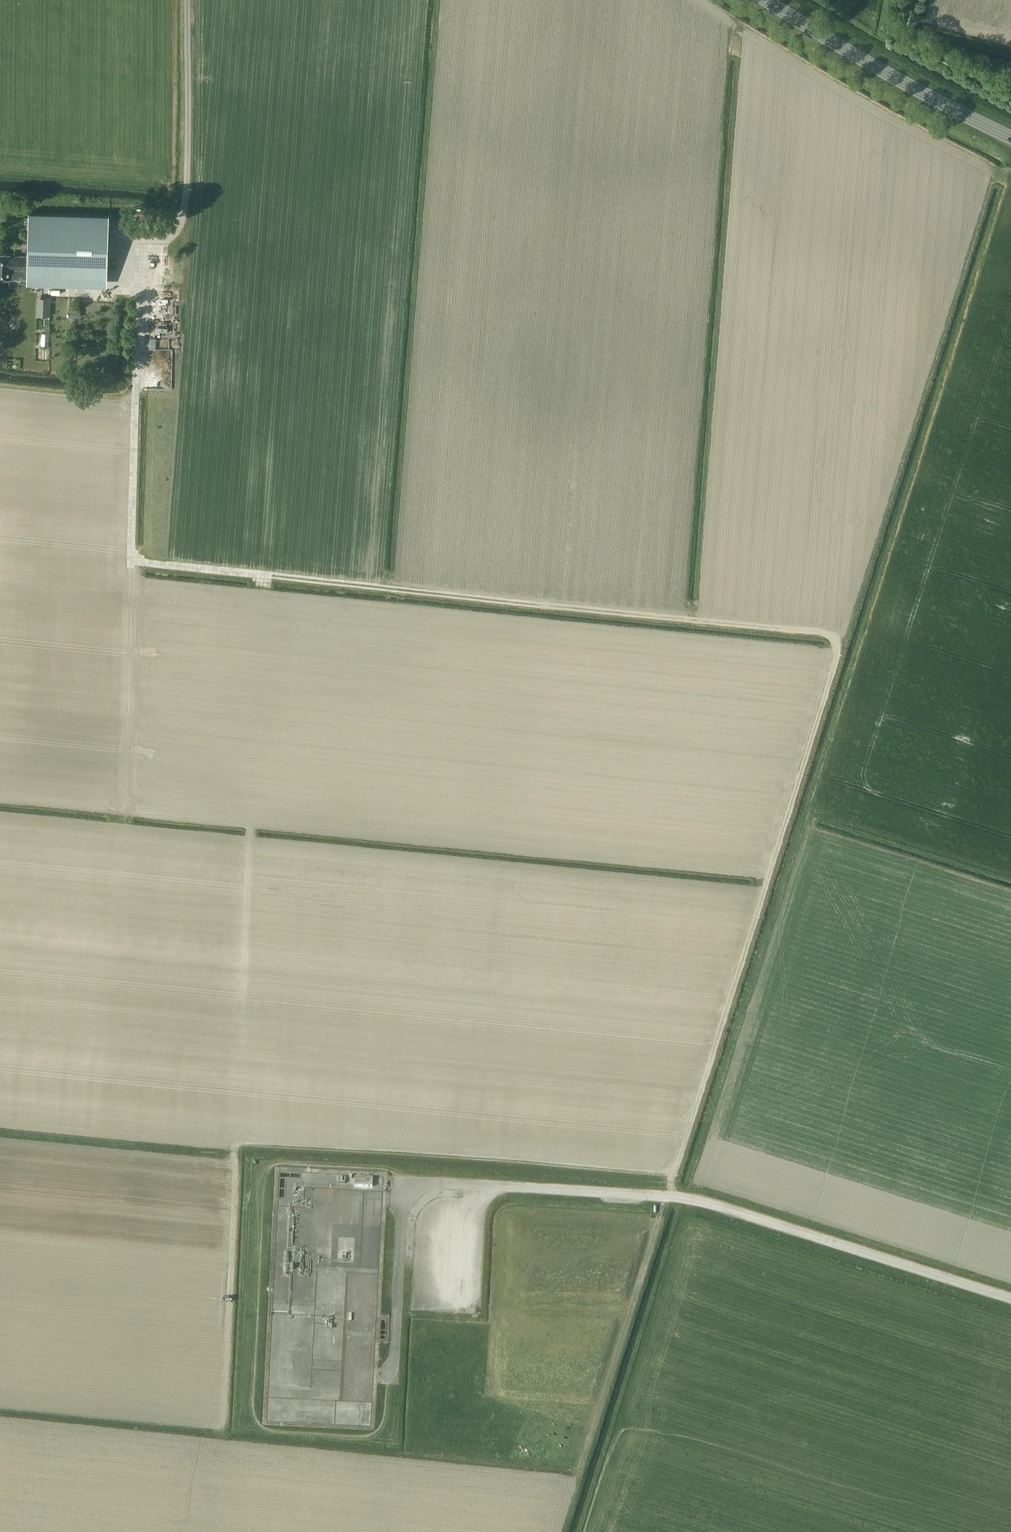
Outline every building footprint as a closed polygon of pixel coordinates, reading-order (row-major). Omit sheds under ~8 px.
[(9,278),(24,279),(24,273),(107,276),(108,241),(108,236),(109,216),(29,213),(28,254),(28,255),(18,255),(9,255),(9,254),(0,254),(0,278),(9,278)] [(41,297),(40,315),(49,315),(50,297),(41,297)] [(169,348),(169,337),(150,337),(149,348),(169,348)] [(301,1177),(284,1177),(284,1197),(281,1197),(281,1203),(306,1203),(306,1184),(337,1184),(337,1173),(301,1173),(301,1177)] [(372,1187),(372,1179),(355,1178),(354,1186),(372,1187)]
